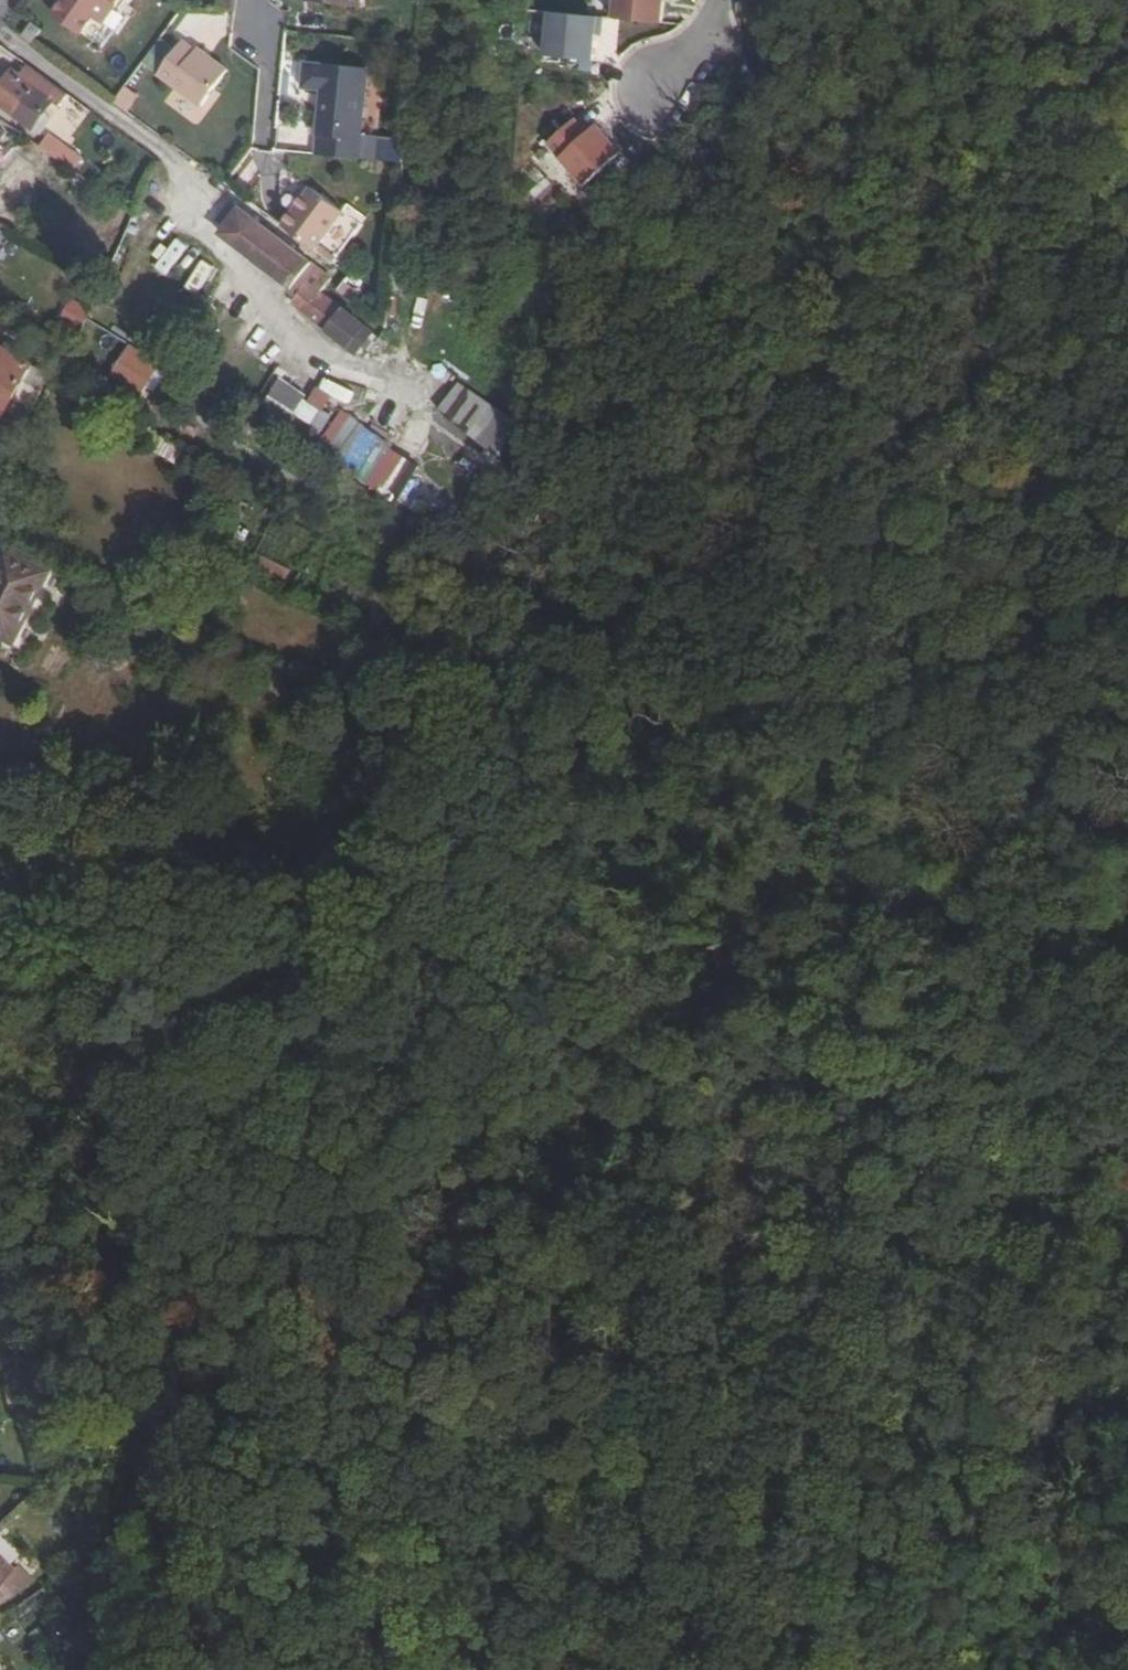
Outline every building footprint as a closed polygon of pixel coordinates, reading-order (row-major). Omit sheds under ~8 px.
[(59,12),(84,30),(96,12),(105,19),(119,0),(67,0),(59,12)] [(613,22),(662,27),(665,0),(615,0),(613,22)] [(597,18),(548,15),(544,64),(595,69),(597,18)] [(29,31),(37,37),(46,25),(38,19),(29,31)] [(147,59),(164,70),(180,48),(164,36),(147,59)] [(180,48),(164,70),(206,101),(233,65),(216,53),(214,56),(189,37),(180,48)] [(29,60),(21,69),(17,66),(0,90),(0,95),(39,124),(58,96),(64,101),(72,89),(29,60)] [(323,152),(380,159),(382,135),(369,134),(374,68),(311,62),(310,88),(329,89),(323,152)] [(576,115),(547,143),(582,184),(620,148),(596,122),(586,129),(576,115)] [(11,126),(0,119),(0,142),(11,126)] [(46,144),(67,159),(76,146),(54,131),(46,144)] [(286,225),(321,251),(349,213),(315,187),(286,225)] [(308,282),(299,295),(295,301),(362,349),(377,330),(324,291),(338,270),(324,259),(318,265),(231,201),(217,221),(226,227),(221,234),(292,287),(301,276),(308,282)] [(157,268),(175,281),(195,252),(176,239),(157,268)] [(188,284),(200,292),(217,265),(205,257),(188,284)] [(291,289),(299,295),(308,282),(301,276),(292,287),(291,289)] [(366,294),(350,282),(345,290),(360,302),(366,294)] [(78,332),(92,313),(73,299),(59,318),(78,332)] [(11,414),(40,361),(0,339),(0,407),(11,414)] [(142,349),(132,362),(142,369),(133,381),(152,393),(169,368),(142,349)] [(272,367),(257,387),(289,408),(302,390),(272,367)] [(518,417),(465,381),(446,411),(505,453),(518,417)] [(289,408),(257,387),(253,392),(263,399),(256,408),(268,417),(271,413),(280,420),(289,408)] [(348,418),(327,457),(403,497),(424,458),(348,418)] [(9,546),(0,563),(0,632),(16,640),(52,568),(9,546)] [(0,1588),(0,1608),(29,1583),(15,1566),(7,1573),(11,1577),(0,1588)] [(11,1577),(7,1573),(0,1566),(0,1588),(11,1577)] [(17,1610),(26,1624),(50,1608),(41,1594),(17,1610)]
